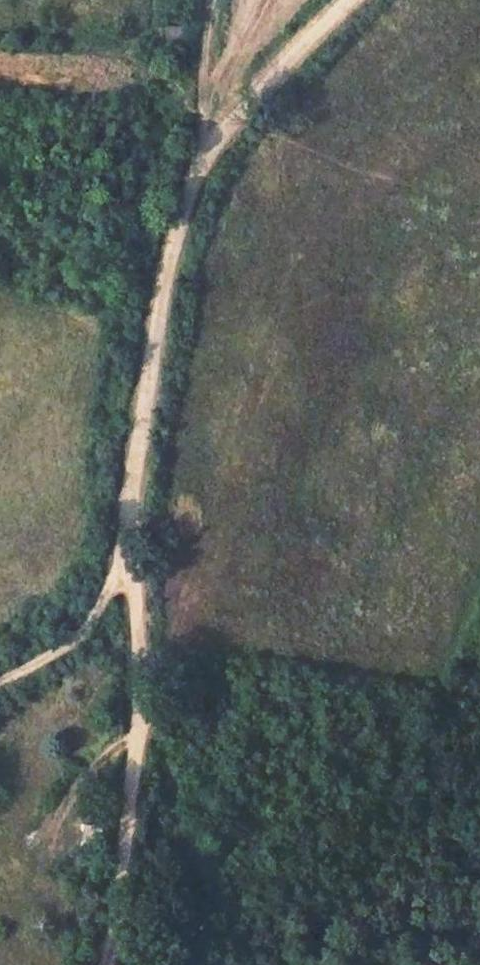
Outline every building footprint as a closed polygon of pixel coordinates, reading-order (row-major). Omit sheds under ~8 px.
[(57,621),(42,630),(48,641),(64,632),(57,621)]
